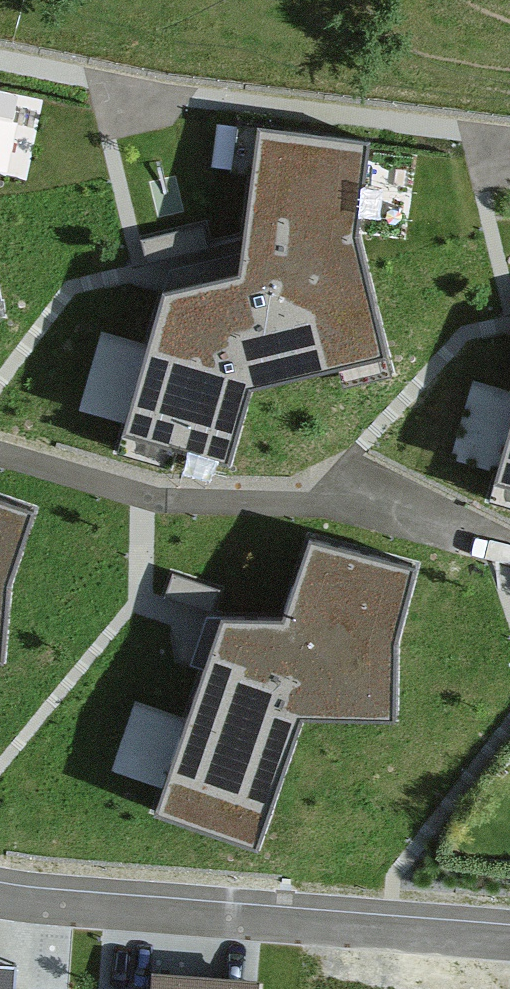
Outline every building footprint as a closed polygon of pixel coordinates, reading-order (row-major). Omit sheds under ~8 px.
[(369,157),(257,142),(235,294),(162,312),(123,454),(229,484),(250,410),(385,377),(357,255),(369,157)] [(100,336),(90,415),(130,420),(140,341),(100,336)] [(461,457),(500,465),(509,419),(509,396),(476,389),(461,457)] [(495,502),(509,506),(509,450),(495,502)] [(0,499),(0,658),(9,658),(20,573),(39,515),(0,499)] [(398,648),(424,576),(320,539),(287,620),(225,615),(147,814),(248,855),(298,725),(393,725),(398,648)] [(0,953),(0,988),(20,988),(22,954),(0,953)] [(127,988),(250,988),(250,983),(127,975),(127,988)]
